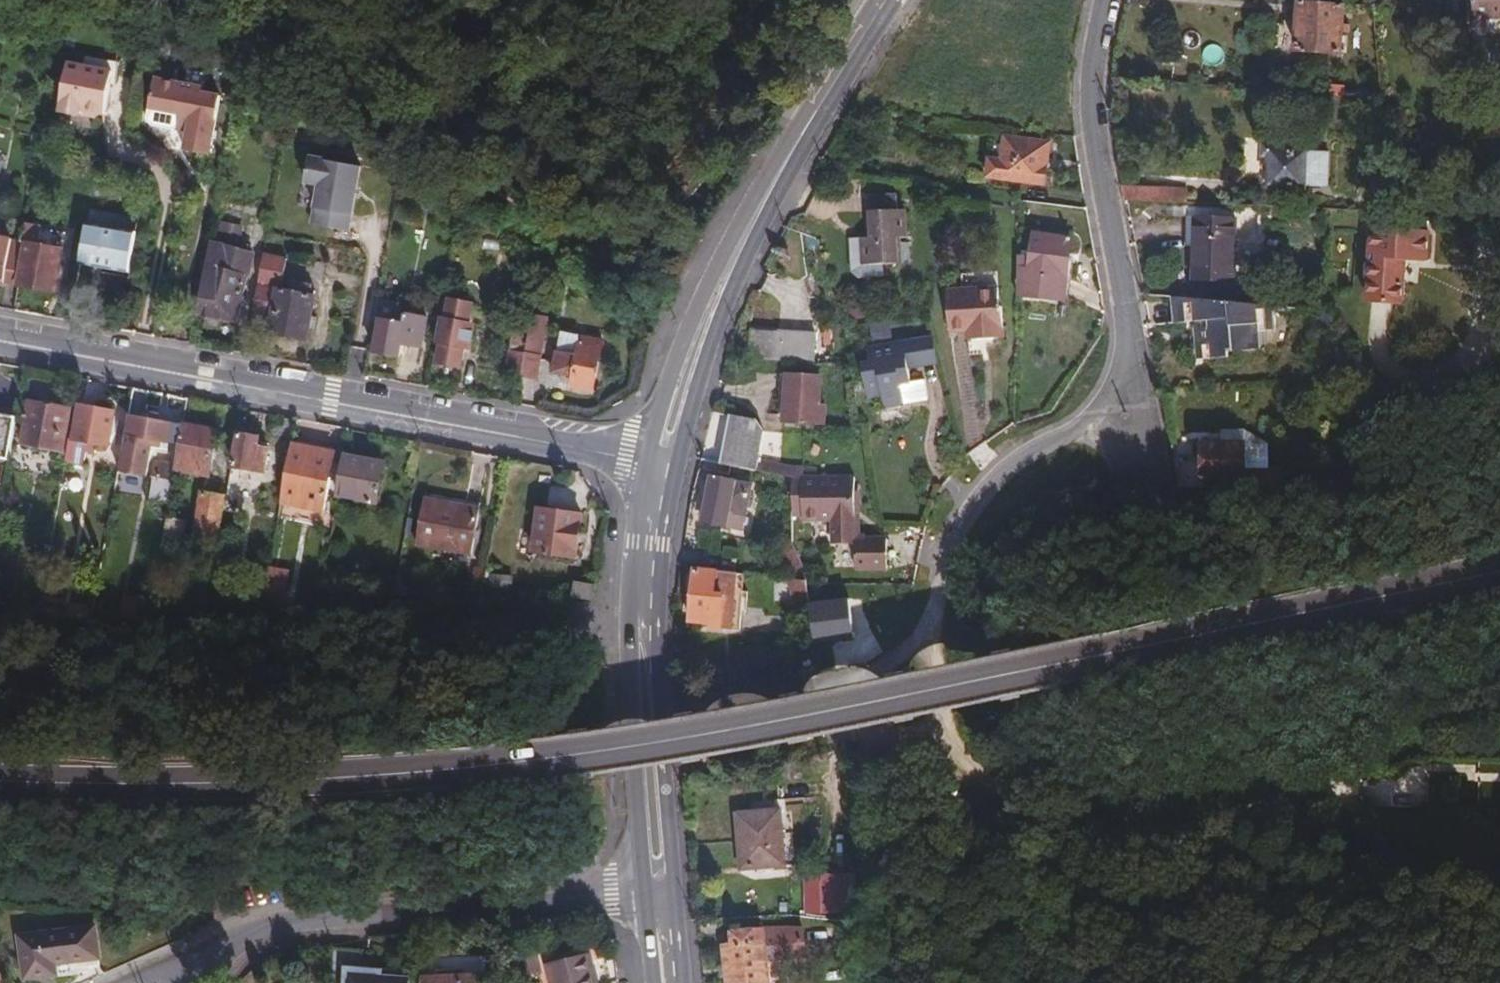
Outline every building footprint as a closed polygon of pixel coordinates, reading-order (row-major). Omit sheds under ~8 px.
[(1370,10),(1385,9),(1385,0),(1370,0),(1370,10)] [(1474,24),(1499,23),(1499,0),(1473,0),(1474,24)] [(1341,10),(1297,7),(1293,55),(1338,58),(1341,10)] [(81,68),(111,73),(112,64),(83,58),(81,68)] [(103,114),(111,73),(81,68),(66,65),(60,107),(61,107),(60,114),(78,118),(79,111),(83,111),(85,116),(96,118),(101,115),(103,114)] [(194,88),(153,80),(148,108),(180,115),(178,125),(187,127),(183,150),(208,155),(218,98),(194,92),(194,88)] [(1042,147),(1000,141),(997,164),(984,162),(981,180),(1036,187),(1042,147)] [(1279,150),(1261,149),(1261,161),(1267,161),(1266,190),(1300,191),(1301,189),(1320,190),(1322,159),(1305,158),(1305,156),(1278,155),(1279,150)] [(1381,166),(1380,155),(1366,156),(1367,166),(1381,166)] [(322,186),(314,226),(350,233),(353,217),(354,217),(363,170),(312,159),(307,183),(322,186)] [(1384,214),(1382,171),(1381,166),(1367,166),(1365,166),(1369,214),(1384,214)] [(1165,206),(1180,207),(1181,194),(1166,194),(1165,206)] [(859,266),(877,266),(889,265),(888,240),(901,240),(899,213),(893,213),(892,199),(864,200),(866,241),(857,242),(859,266)] [(220,218),(215,235),(239,243),(244,226),(220,218)] [(1230,222),(1190,220),(1188,283),(1228,285),(1230,222)] [(57,237),(15,229),(11,247),(16,248),(8,289),(46,297),(57,237)] [(1400,310),(1403,265),(1424,267),(1426,236),(1367,232),(1362,308),(1400,310)] [(1025,259),(1012,258),(1008,299),(1060,304),(1066,240),(1027,236),(1025,259)] [(877,278),(877,266),(859,266),(857,242),(844,242),(845,275),(853,279),(877,278)] [(3,288),(10,253),(2,251),(3,244),(0,243),(0,287),(3,288)] [(229,321),(247,254),(207,245),(194,315),(229,321)] [(3,288),(8,289),(16,248),(11,247),(10,253),(3,288)] [(257,256),(243,329),(302,340),(310,297),(275,291),(280,260),(257,256)] [(973,333),(973,341),(997,339),(993,291),(942,295),(945,335),(963,334),(973,333)] [(371,301),(367,321),(375,322),(368,357),(391,362),(394,343),(414,347),(419,323),(399,319),(398,328),(382,325),(386,305),(371,301)] [(1261,327),(1258,307),(1169,301),(1173,326),(1200,325),(1200,333),(1193,334),(1196,364),(1223,362),(1223,357),(1246,355),(1245,329),(1261,327)] [(456,365),(467,308),(445,304),(435,361),(456,365)] [(500,373),(513,375),(522,327),(523,323),(504,319),(502,333),(507,334),(500,373)] [(522,327),(513,375),(529,378),(539,330),(522,327)] [(743,361),(809,364),(810,336),(744,333),(743,361)] [(963,342),(973,341),(973,333),(963,334),(963,342)] [(587,391),(595,352),(589,351),(590,343),(557,337),(554,355),(551,354),(548,375),(568,379),(566,387),(587,391)] [(931,369),(926,339),(897,344),(897,349),(901,374),(931,369)] [(897,349),(861,355),(864,369),(856,370),(862,403),(875,401),(877,411),(898,408),(895,390),(904,388),(901,374),(897,349)] [(820,382),(780,380),(777,428),(817,430),(820,382)] [(62,411),(24,403),(16,444),(54,451),(62,411)] [(68,441),(63,441),(59,464),(76,467),(79,453),(88,455),(90,445),(101,447),(107,414),(74,408),(68,441)] [(162,444),(165,424),(131,419),(125,451),(121,451),(117,472),(142,476),(148,442),(162,444)] [(850,571),(882,571),(881,539),(850,539),(847,479),(797,478),(797,468),(783,473),(748,466),(754,436),(747,425),(722,420),(713,463),(733,467),(733,473),(784,484),(785,505),(796,506),(796,517),(796,521),(827,522),(827,546),(850,546),(850,571)] [(211,433),(177,426),(169,468),(169,469),(203,475),(211,433)] [(1240,473),(1261,473),(1261,448),(1239,435),(1223,436),(1222,447),(1239,447),(1240,473)] [(254,439),(234,436),(228,468),(261,474),(265,452),(252,450),(254,439)] [(1202,489),(1278,490),(1277,473),(1261,473),(1240,473),(1239,447),(1222,447),(1198,446),(1198,460),(1168,460),(1171,482),(1202,483),(1202,489)] [(328,455),(285,447),(273,508),(319,517),(325,482),(323,481),(328,455)] [(342,460),(334,499),(371,505),(378,467),(342,460)] [(712,468),(733,473),(733,467),(713,463),(712,468)] [(149,499),(162,501),(169,469),(169,468),(156,465),(149,499)] [(746,488),(707,480),(698,524),(736,532),(746,488)] [(464,556),(473,506),(418,496),(409,545),(464,556)] [(210,552),(220,500),(202,497),(192,549),(210,552)] [(785,516),(796,517),(796,506),(785,505),(785,516)] [(569,562),(577,518),(535,511),(527,554),(569,562)] [(175,554),(179,527),(163,525),(159,551),(175,554)] [(789,574),(798,569),(786,546),(777,552),(789,574)] [(731,576),(692,572),(686,624),(708,626),(709,618),(721,619),(723,599),(728,600),(731,576)] [(278,599),(282,577),(269,574),(264,598),(278,599)] [(785,605),(801,603),(797,581),(771,579),(774,603),(785,602),(785,605)] [(584,605),(587,591),(570,587),(566,600),(584,605)] [(810,600),(816,641),(832,639),(835,663),(875,658),(867,593),(810,600)] [(778,867),(773,813),(729,817),(734,871),(778,867)] [(842,905),(839,877),(815,879),(815,882),(816,903),(816,906),(842,905)] [(816,903),(815,882),(800,883),(801,904),(816,903)] [(56,965),(100,958),(95,927),(21,937),(28,980),(45,977),(57,975),(56,965)] [(787,930),(726,935),(727,948),(718,949),(721,982),(764,982),(763,965),(801,962),(798,932),(787,930)] [(327,951),(324,982),(405,982),(368,979),(354,978),(356,954),(327,951)] [(608,958),(587,960),(586,958),(547,963),(549,982),(611,982),(608,958)] [(543,974),(541,959),(520,961),(521,976),(543,974)]
